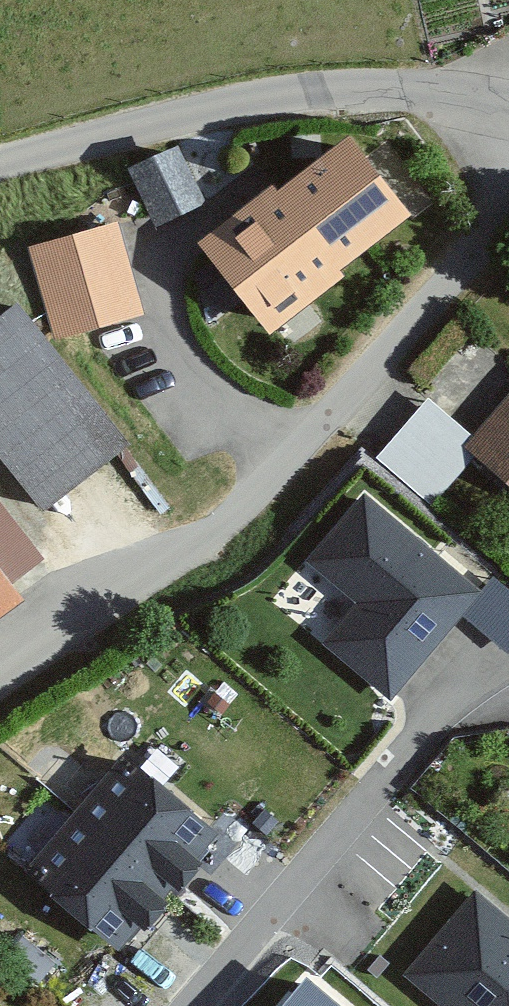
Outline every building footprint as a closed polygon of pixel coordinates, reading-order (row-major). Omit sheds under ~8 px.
[(262,326),(416,216),(350,125),(197,235),(262,326)] [(178,139),(130,161),(157,218),(205,195),(178,139)] [(121,215),(30,239),(57,340),(148,316),(121,215)] [(57,340),(19,293),(0,308),(0,453),(45,509),(135,437),(57,340)] [(460,444),(508,484),(508,385),(460,444)] [(479,585),(362,485),(302,556),(353,599),(319,639),(386,695),(479,585)] [(0,544),(0,612),(33,589),(0,544)] [(218,835),(119,750),(20,865),(119,949),(218,835)] [(468,881),(395,975),(435,1005),(508,1005),(508,913),(468,881)] [(266,1005),(358,1005),(307,960),(266,1005)]
